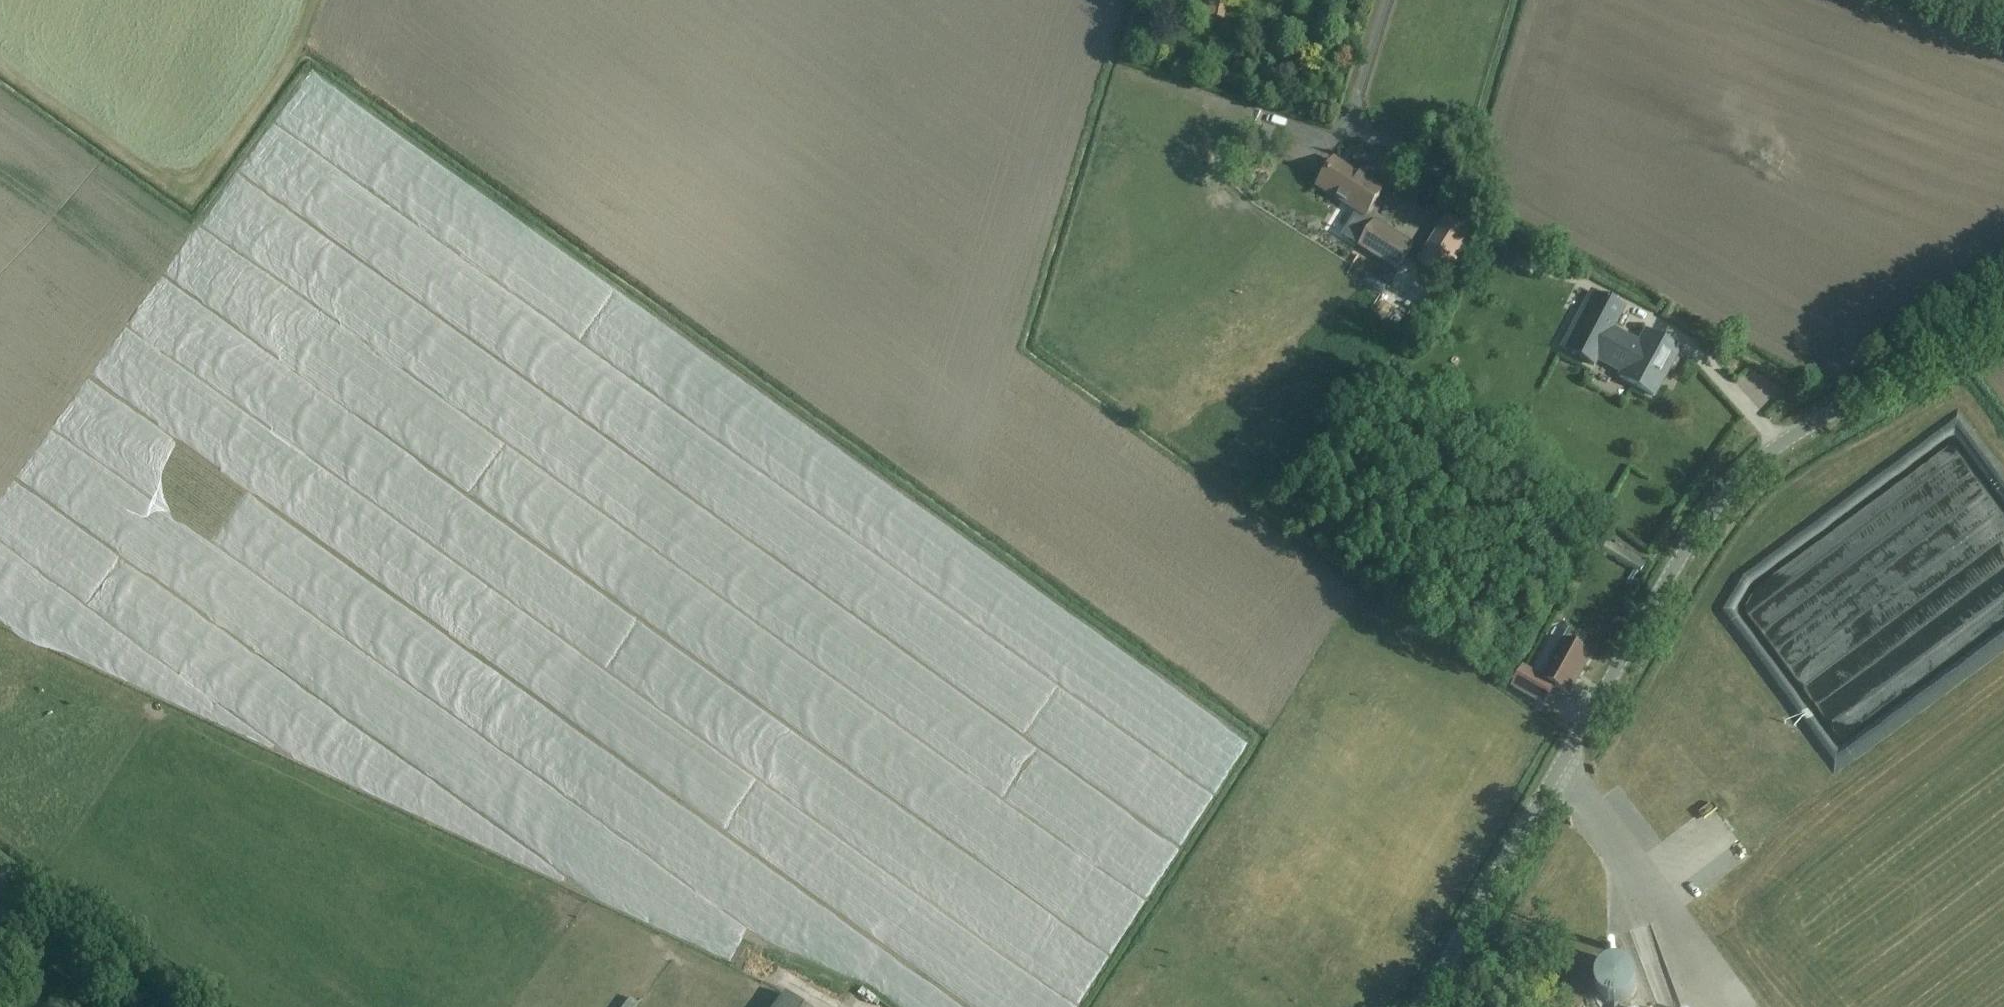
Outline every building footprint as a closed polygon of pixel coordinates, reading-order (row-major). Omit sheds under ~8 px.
[(1334,163),(1318,188),(1357,213),(1342,236),(1360,247),(1374,225),(1366,219),(1372,210),(1382,193),(1334,163)] [(1418,265),(1444,282),(1478,228),(1452,211),(1418,265)] [(1359,248),(1397,272),(1413,248),(1375,224),(1374,225),(1360,247),(1359,248)] [(1381,267),(1375,277),(1394,288),(1400,278),(1381,267)] [(1624,309),(1592,292),(1562,349),(1594,367),(1598,360),(1622,374),(1620,378),(1654,397),(1660,385),(1656,382),(1675,347),(1647,333),(1649,335),(1643,346),(1613,330),(1624,309)] [(1524,669),(1513,687),(1544,705),(1554,687),(1569,695),(1575,684),(1577,680),(1581,674),(1590,657),(1577,649),(1582,639),(1582,636),(1572,631),(1569,631),(1563,641),(1542,679),(1524,669)] [(790,997),(782,1006),(804,1006),(790,997)]
